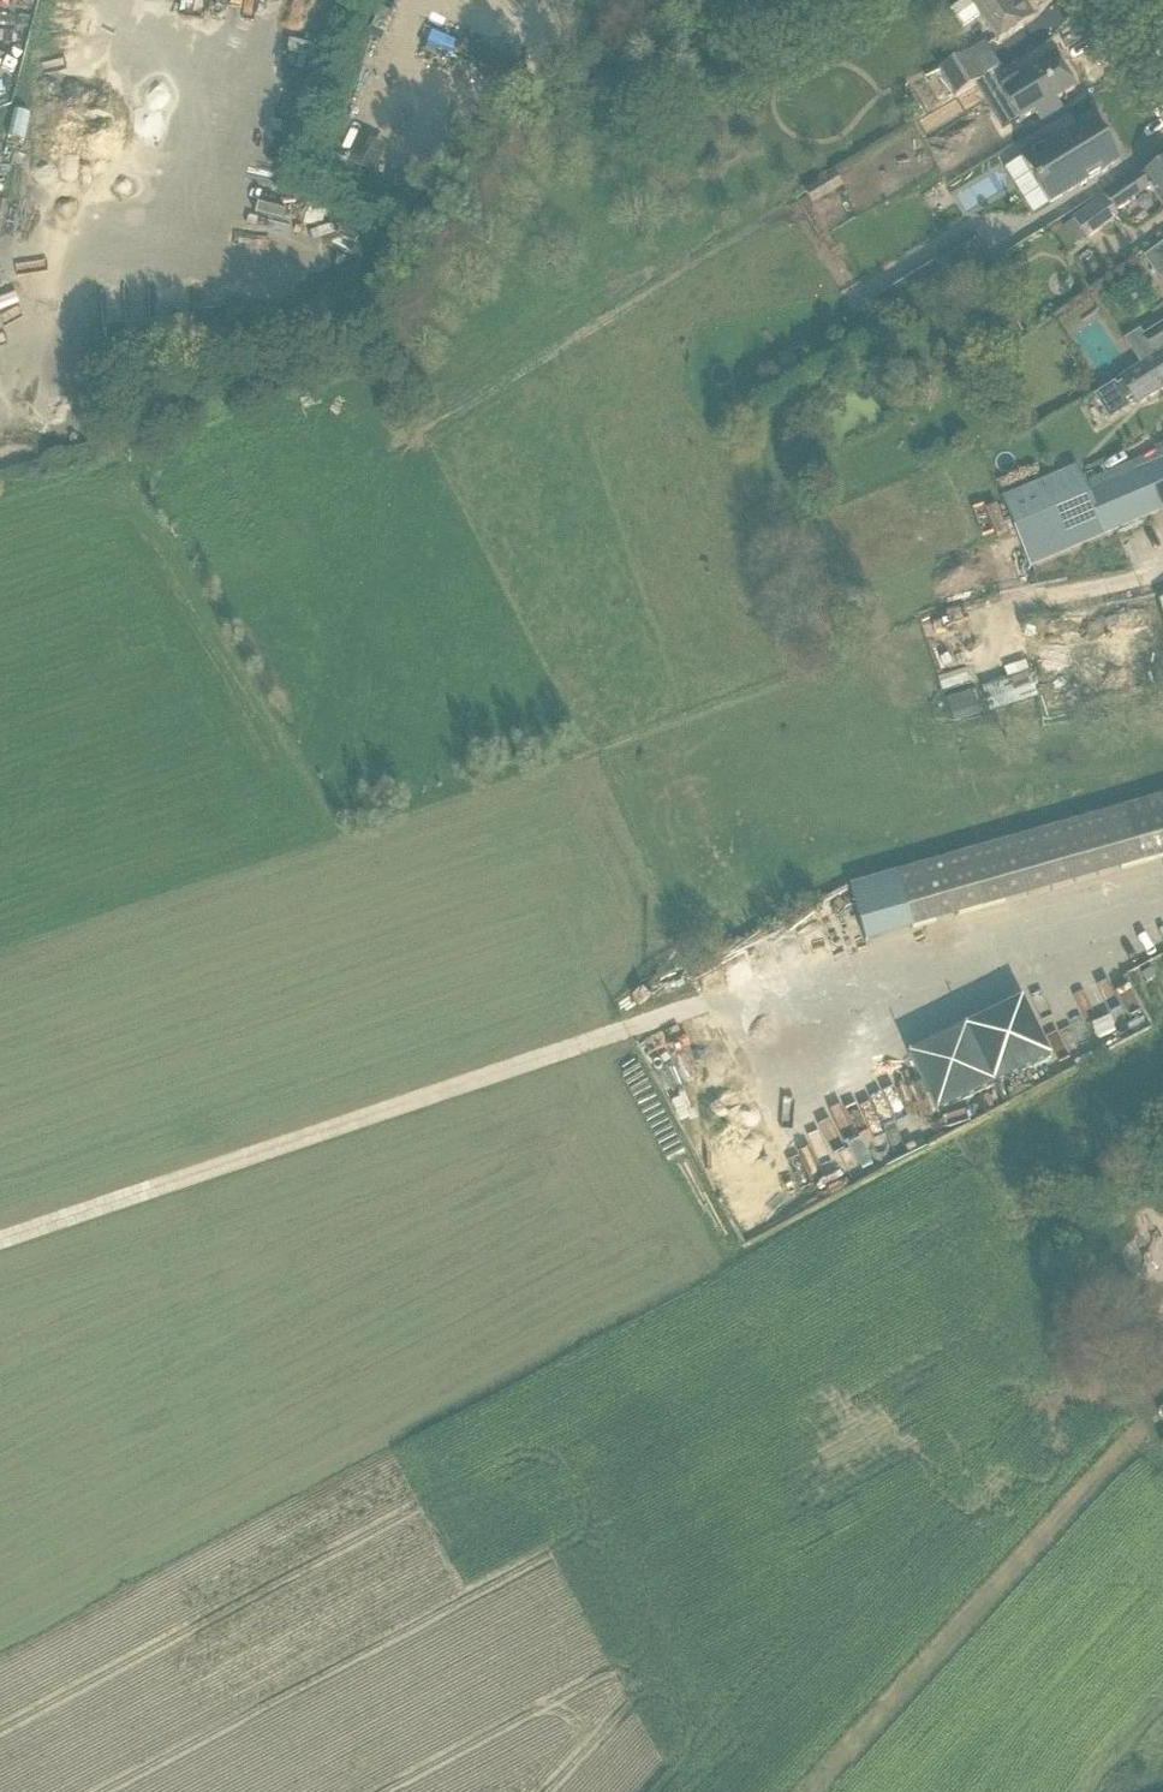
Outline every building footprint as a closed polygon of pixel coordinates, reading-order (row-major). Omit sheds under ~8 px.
[(950,8),(962,25),(977,15),(998,43),(1035,17),(1022,0),(961,0),(950,8)] [(974,85),(983,80),(966,52),(938,69),(954,96),(955,96),(955,97),(969,89),(968,88),(974,84),(974,85)] [(1070,75),(1065,73),(1053,54),(1014,77),(1015,79),(1011,81),(1003,68),(983,80),(974,85),(994,117),(1026,97),(1040,121),(1060,108),(1055,100),(1074,88),(1072,85),(1072,80),(1070,75)] [(960,105),(974,98),(969,89),(955,97),(960,105)] [(1050,204),(1119,161),(1094,120),(1053,146),(1048,137),(1020,155),(1036,182),(1035,182),(1038,186),(1050,204)] [(1142,176),(1139,172),(1105,196),(1103,195),(1064,224),(1076,239),(1083,234),(1087,239),(1118,216),(1115,211),(1149,188),(1162,208),(1162,161),(1142,176)] [(1162,350),(1162,323),(1143,335),(1155,354),(1162,350)] [(1094,395),(1109,419),(1129,406),(1125,400),(1134,394),(1139,402),(1162,387),(1162,350),(1155,354),(1154,355),(1140,364),(1118,378),(1119,379),(1123,377),(1125,379),(1116,385),(1114,382),(1094,395)] [(1162,509),(1162,458),(1086,490),(1088,495),(1015,526),(1031,565),(1162,509)] [(1075,466),(1002,497),(1015,526),(1088,495),(1086,490),(1085,491),(1075,466)] [(1037,696),(1036,694),(1029,672),(982,687),(990,711),(1037,696)] [(1162,856),(1162,794),(1128,804),(1145,862),(1162,856)] [(895,871),(850,884),(866,942),(911,929),(895,871)] [(1013,998),(894,1050),(921,1114),(1041,1063),(1013,998)] [(1047,1008),(1030,1013),(1047,1069),(1065,1063),(1047,1008)]
